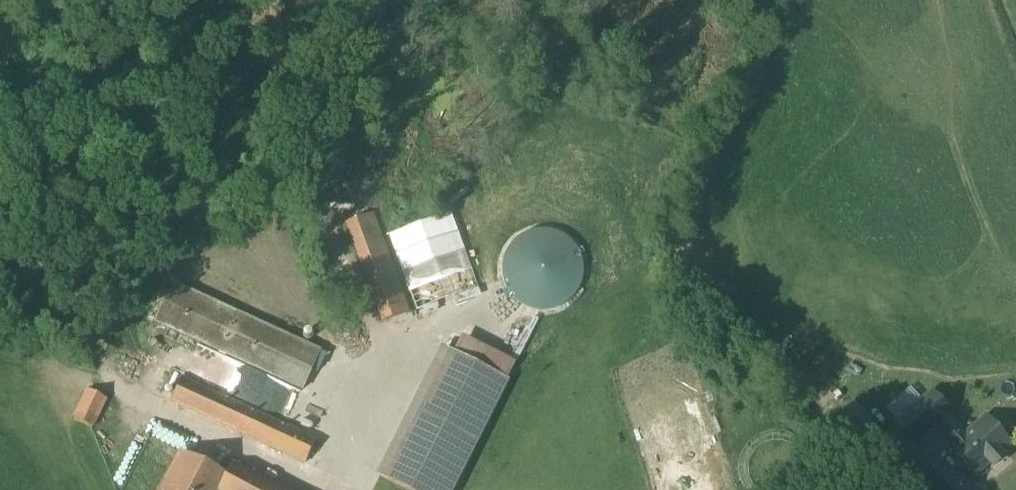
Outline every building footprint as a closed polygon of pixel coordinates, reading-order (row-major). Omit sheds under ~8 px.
[(408,310),(474,287),(448,211),(379,234),(371,209),(340,220),(375,323),(409,312),(408,310)] [(581,293),(558,224),(492,246),(515,315),(581,293)] [(168,287),(148,327),(296,394),(317,352),(168,287)] [(434,351),(369,480),(389,489),(450,489),(503,383),(434,351)] [(318,437),(179,377),(166,408),(305,465),(318,437)] [(935,428),(947,416),(949,415),(931,394),(897,425),(915,445),(935,428)] [(103,405),(84,395),(70,419),(91,430),(103,405)] [(854,405),(832,425),(857,454),(865,446),(886,470),(900,457),(854,405)] [(965,437),(947,416),(935,428),(952,447),(951,449),(974,476),(1009,445),(985,419),(965,437)] [(155,489),(277,489),(223,465),(219,472),(173,451),(155,489)]
